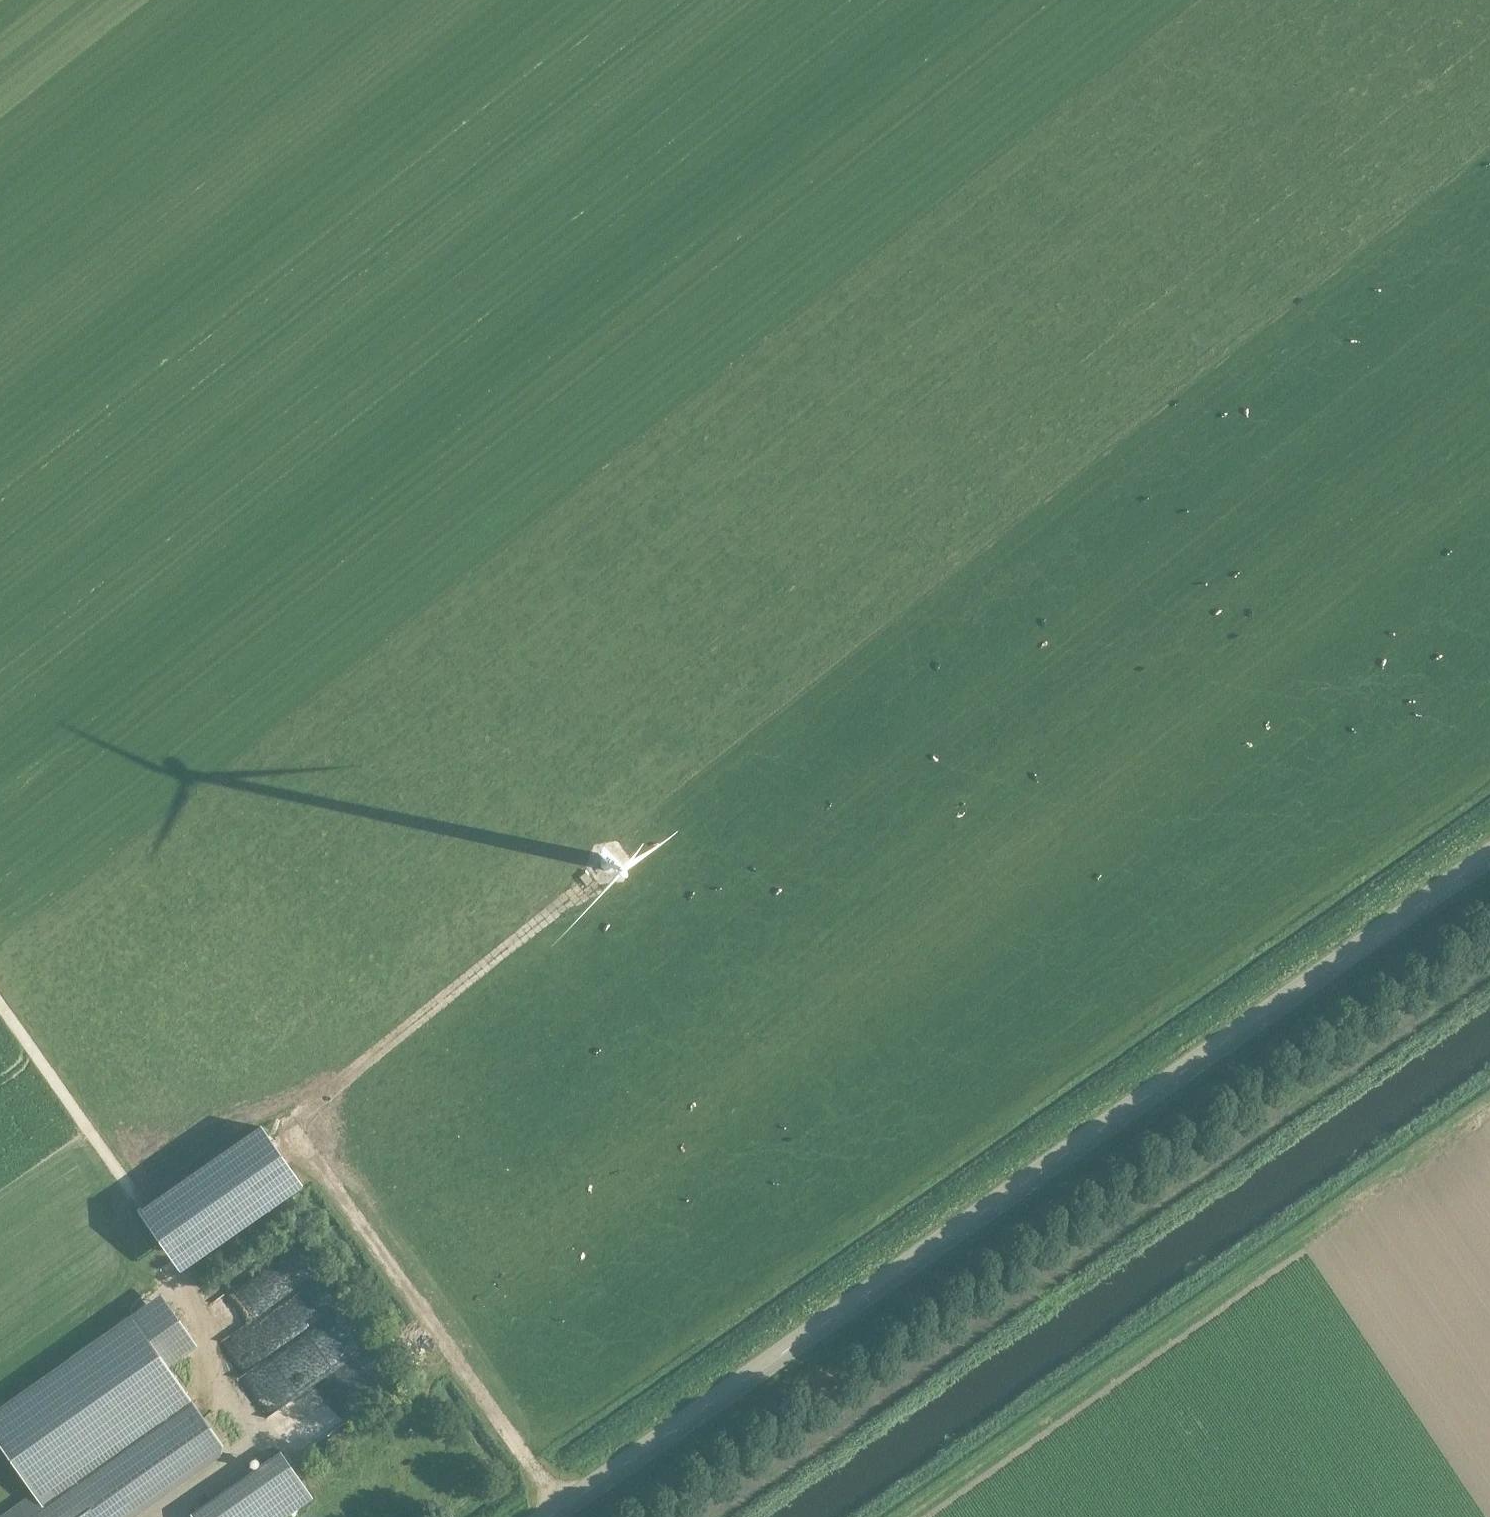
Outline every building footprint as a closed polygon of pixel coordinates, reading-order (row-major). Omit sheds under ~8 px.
[(184,1271),(199,1261),(305,1186),(304,1184),(297,1174),(274,1141),(264,1127),(152,1205),(142,1212),(182,1269),(184,1271)] [(1,1516),(133,1516),(219,1456),(221,1443),(168,1368),(171,1355),(192,1340),(167,1304),(0,1422),(0,1445),(34,1493),(1,1516)] [(312,1499),(280,1453),(191,1515),(193,1516),(286,1516),(312,1499)]
